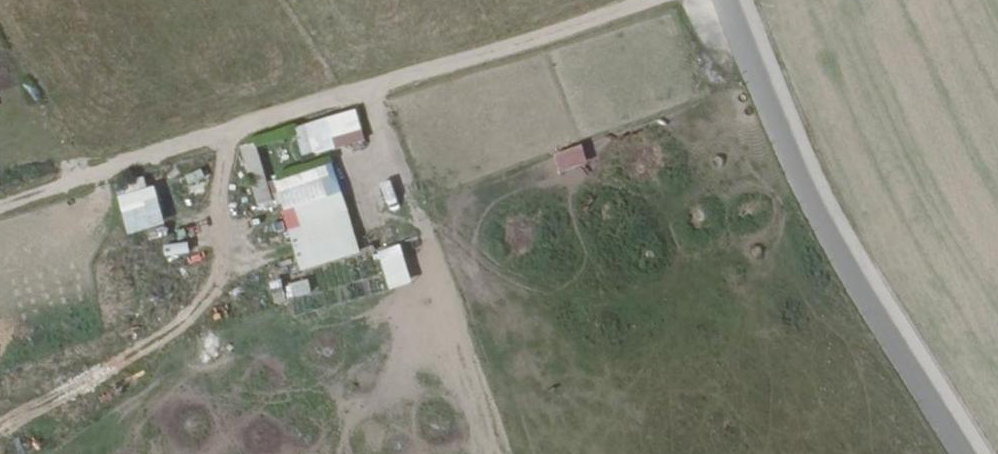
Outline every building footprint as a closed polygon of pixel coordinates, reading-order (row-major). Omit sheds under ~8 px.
[(356,111),(292,124),(299,156),(363,143),(356,111)] [(254,142),(238,146),(255,206),(271,201),(254,142)] [(552,154),(559,174),(587,163),(580,143),(552,154)] [(271,180),(298,271),(358,253),(331,162),(271,180)] [(189,196),(206,194),(203,170),(186,172),(189,196)] [(130,251),(167,242),(163,228),(161,229),(152,190),(146,191),(142,176),(114,182),(130,251)] [(388,289),(411,281),(398,243),(375,251),(388,289)]
